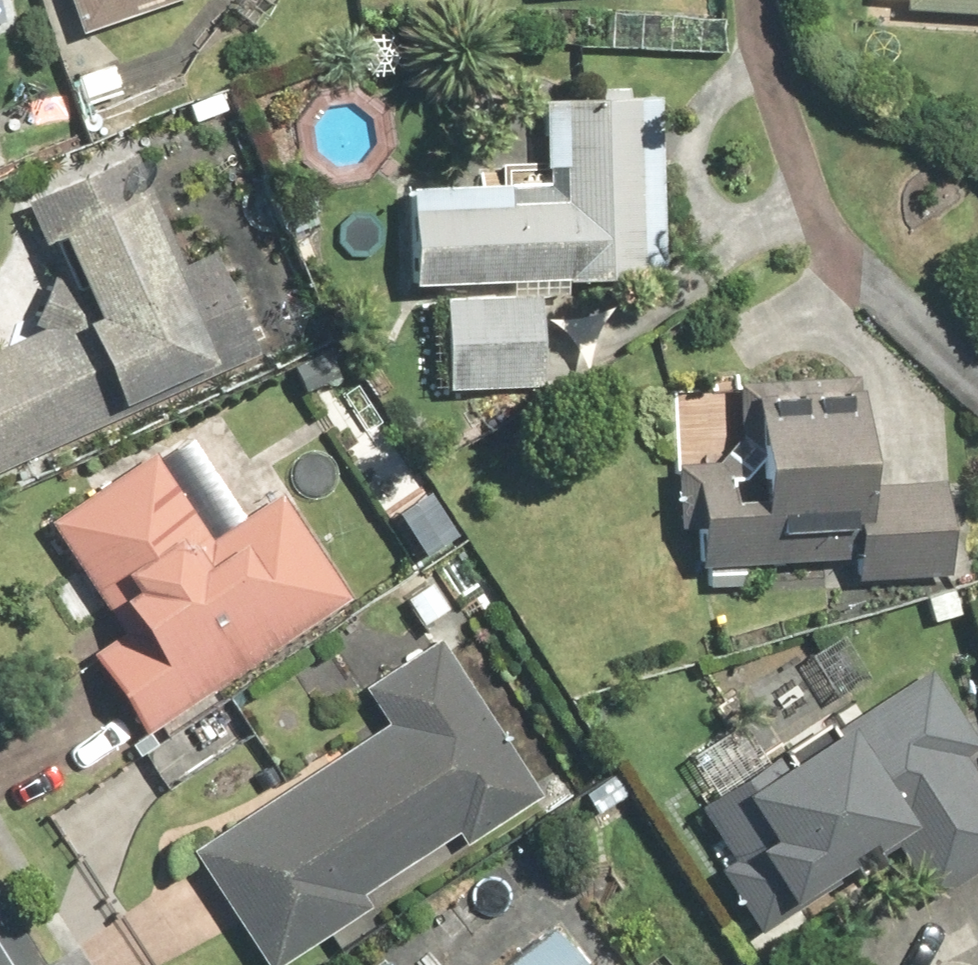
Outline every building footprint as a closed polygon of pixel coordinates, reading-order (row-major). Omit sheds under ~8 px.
[(89,41),(202,2),(202,0),(75,0),(89,41)] [(906,12),(977,15),(977,0),(907,0),(906,12)] [(707,12),(602,9),(600,49),(706,53),(707,12)] [(66,53),(90,138),(129,126),(104,42),(66,53)] [(417,290),(449,291),(552,294),(578,294),(578,286),(664,288),(670,95),(549,92),(547,182),(420,179),(417,290)] [(269,360),(222,251),(186,266),(138,152),(38,195),(87,309),(0,346),(0,475),(269,360)] [(547,300),(453,298),(450,391),(545,394),(547,300)] [(331,347),(299,368),(386,507),(419,487),(331,347)] [(681,465),(701,495),(705,566),(856,557),(858,583),(959,577),(953,475),(877,480),(870,375),(741,383),(742,401),(677,405),(681,465)] [(96,660),(148,737),(356,596),(289,496),(218,544),(157,454),(59,521),(135,633),(96,660)] [(851,634),(776,673),(800,718),(875,679),(851,634)] [(468,843),(546,793),(468,674),(444,638),(368,688),(392,724),(198,851),(273,964),(282,964),(379,901),(372,890),(461,832),(468,843)] [(764,851),(803,907),(859,868),(872,887),(911,860),(940,903),(977,878),(977,777),(968,763),(977,756),(977,730),(934,666),(847,725),(849,729),(755,793),(785,837),(764,851)] [(239,701),(146,756),(166,790),(259,735),(239,701)] [(561,924),(506,964),(592,964),(561,924)]
